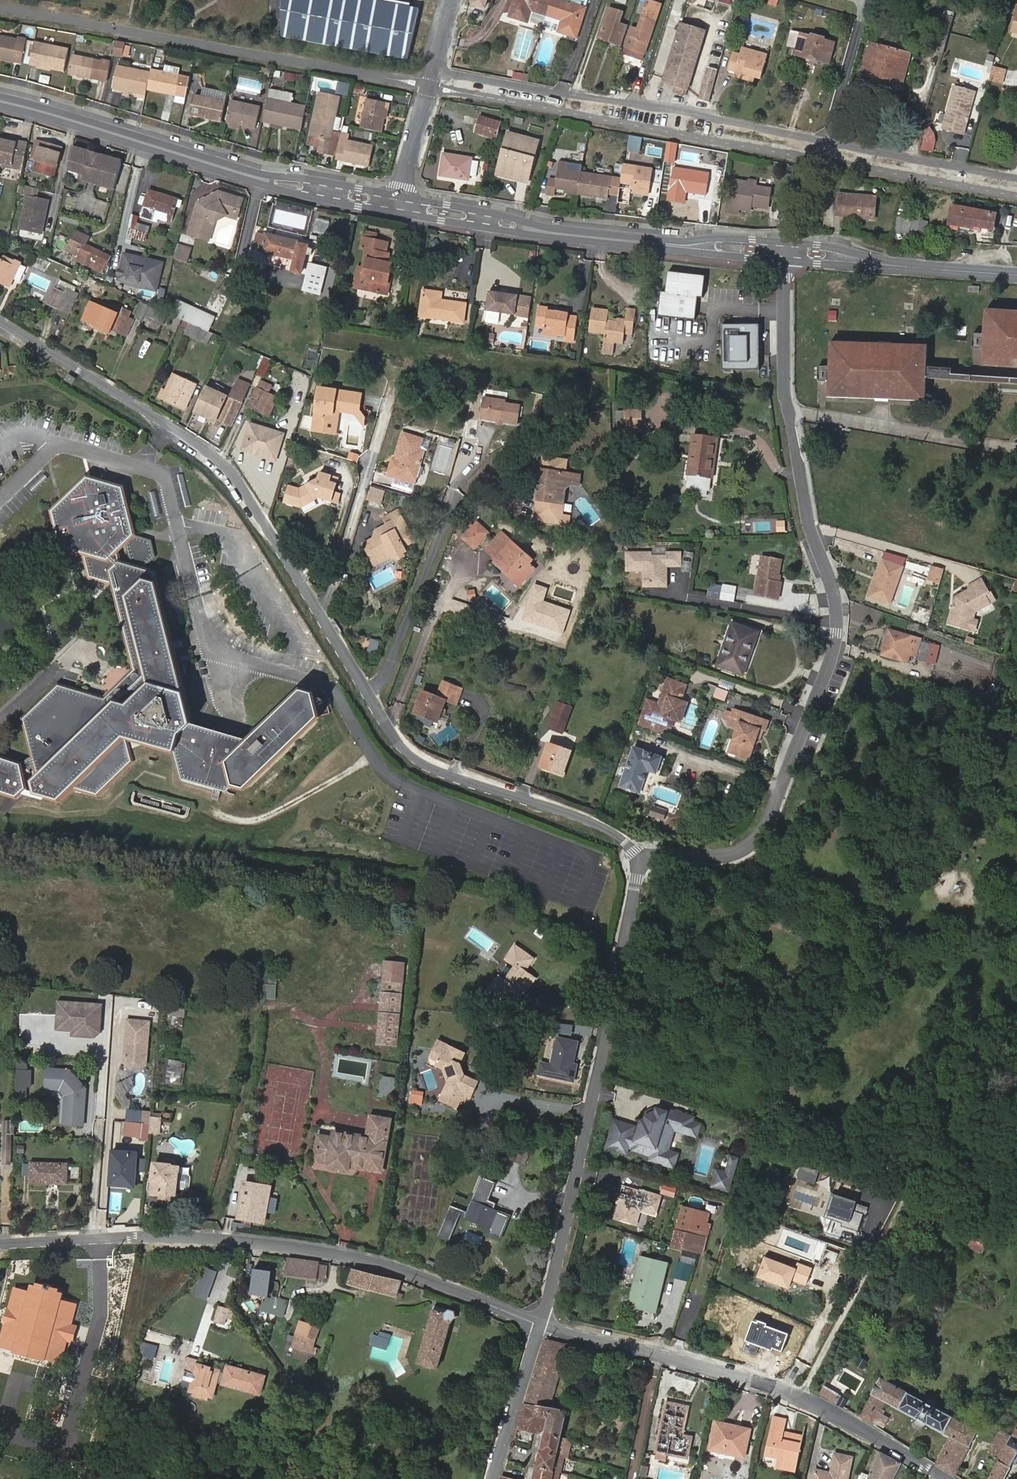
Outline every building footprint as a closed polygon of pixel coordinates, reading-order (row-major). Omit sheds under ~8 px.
[(285,37),(410,62),(423,12),(363,0),(284,0),(285,37)] [(547,15),(552,0),(515,0),(509,16),(527,22),(531,10),(547,15)] [(547,15),(562,20),(559,32),(577,37),(587,6),(566,0),(552,0),(547,15)] [(659,3),(647,0),(642,17),(654,20),(659,3)] [(622,45),(629,23),(621,20),(623,12),(611,8),(601,38),(622,45)] [(942,13),(934,44),(932,51),(944,54),(954,16),(942,13)] [(654,20),(642,17),(638,28),(633,27),(626,49),(644,55),(654,20)] [(705,32),(682,25),(665,81),(689,87),(705,32)] [(812,37),(802,35),(797,54),(807,57),(808,54),(818,57),(817,60),(829,62),(833,42),(823,39),(823,37),(814,34),(812,37)] [(0,36),(0,58),(20,63),(25,41),(20,39),(19,41),(0,36)] [(25,41),(20,63),(31,66),(31,64),(32,59),(32,56),(34,43),(25,41)] [(129,58),(131,43),(115,42),(114,56),(129,58)] [(69,50),(34,43),(32,56),(32,59),(31,64),(65,71),(69,50)] [(910,53),(872,43),(863,73),(903,83),(910,53)] [(750,73),(756,75),(762,76),(768,53),(745,48),(743,54),(736,52),(731,69),(737,71),(735,76),(748,79),(750,73)] [(642,61),(644,55),(626,49),(624,56),(642,61)] [(111,66),(72,58),(68,77),(107,86),(111,66)] [(166,73),(169,73),(178,75),(180,66),(168,64),(166,73)] [(147,91),(150,73),(117,66),(112,87),(146,94),(147,91)] [(1007,69),(994,66),(990,80),(1003,83),(1007,69)] [(271,78),(273,69),(266,68),(264,77),(271,78)] [(710,102),(719,70),(709,68),(701,99),(710,102)] [(166,73),(151,69),(150,73),(147,91),(163,94),(164,91),(165,86),(176,88),(175,92),(188,94),(191,78),(169,73),(166,73)] [(286,72),(284,80),(306,84),(308,77),(286,72)] [(515,72),(513,80),(529,82),(530,74),(515,72)] [(338,94),(350,95),(351,84),(339,83),(338,94)] [(955,86),(944,128),(965,134),(976,91),(955,86)] [(223,121),(229,91),(204,87),(202,97),(194,95),(190,114),(223,121)] [(331,155),(335,134),(343,98),(321,93),(313,137),(325,140),(322,153),(331,155)] [(371,98),(363,127),(385,132),(392,103),(371,98)] [(303,130),(308,107),(270,100),(265,122),(303,130)] [(261,107),(233,101),(229,122),(256,128),(261,107)] [(501,123),(481,118),(479,132),(497,137),(501,123)] [(353,131),(346,130),(344,136),(343,144),(340,155),(373,162),(378,143),(352,136),(353,131)] [(540,139),(509,131),(498,172),(529,181),(540,139)] [(343,144),(344,136),(335,134),(331,155),(340,157),(340,155),(343,144)] [(630,150),(640,152),(642,139),(632,138),(630,150)] [(0,140),(0,167),(21,172),(27,145),(0,140)] [(61,149),(40,143),(39,148),(34,147),(31,159),(37,160),(34,171),(53,176),(61,149)] [(121,162),(72,147),(67,170),(79,174),(77,179),(113,190),(121,162)] [(957,147),(954,159),(966,162),(969,150),(957,147)] [(472,159),(445,154),(443,175),(468,179),(468,176),(471,161),(472,159)] [(471,161),(468,176),(477,178),(480,163),(471,161)] [(585,174),(586,172),(571,170),(571,165),(563,163),(560,184),(552,183),(551,196),(558,197),(559,191),(582,194),(585,174)] [(653,168),(626,164),(623,180),(623,183),(633,184),(632,191),(649,193),(653,168)] [(623,180),(585,174),(582,194),(582,197),(611,202),(612,194),(621,196),(623,183),(623,180)] [(708,180),(673,176),(670,196),(704,200),(708,180)] [(41,181),(26,177),(24,185),(39,189),(41,181)] [(749,185),(735,182),(730,217),(737,218),(739,210),(746,212),(747,205),(769,207),(771,189),(761,187),(761,183),(750,181),(749,185)] [(27,187),(19,185),(17,194),(24,196),(27,187)] [(36,199),(39,190),(27,187),(24,196),(26,197),(36,199)] [(178,199),(149,189),(141,218),(151,221),(154,212),(168,216),(166,221),(170,223),(178,199)] [(877,192),(840,191),(838,215),(876,216),(877,192)] [(190,235),(208,240),(213,222),(226,216),(237,219),(241,200),(224,196),(225,194),(218,193),(215,194),(214,192),(200,199),(200,200),(196,202),(194,210),(196,210),(190,235)] [(36,199),(26,197),(19,229),(40,233),(47,202),(36,199)] [(971,222),(993,227),(994,216),(951,208),(947,227),(969,231),(970,228),(971,222)] [(361,216),(351,214),(349,224),(358,226),(361,216)] [(137,217),(131,215),(128,228),(140,232),(142,225),(136,223),(137,217)] [(905,219),(898,218),(895,232),(923,236),(926,221),(905,217),(905,219)] [(317,222),(317,232),(327,232),(327,222),(317,222)] [(992,232),(993,227),(971,222),(970,228),(992,232)] [(82,244),(87,247),(90,239),(76,232),(67,251),(77,256),(82,244)] [(263,236),(257,234),(253,249),(281,256),(280,261),(286,263),(285,270),(301,274),(307,246),(299,244),(299,242),(264,234),(263,236)] [(364,274),(360,294),(384,298),(388,278),(383,277),(385,268),(387,259),(384,259),(386,248),(363,243),(360,254),(368,256),(364,274)] [(87,247),(82,244),(77,256),(75,260),(102,272),(109,257),(87,247)] [(190,263),(194,248),(179,244),(176,260),(190,263)] [(161,263),(123,255),(120,271),(118,272),(117,274),(118,275),(118,280),(127,282),(129,277),(151,282),(158,277),(161,263)] [(4,256),(0,261),(0,281),(8,286),(13,277),(19,263),(4,256)] [(50,263),(37,257),(33,267),(47,272),(50,263)] [(19,263),(13,277),(19,280),(26,266),(19,263)] [(327,267),(311,263),(305,288),(321,292),(327,267)] [(353,293),(360,294),(364,274),(357,272),(353,293)] [(706,277),(669,273),(666,296),(661,295),(658,317),(696,321),(698,301),(703,301),(706,277)] [(151,282),(129,277),(127,282),(155,288),(158,277),(151,282)] [(63,311),(71,291),(57,285),(47,304),(63,311)] [(425,290),(421,316),(463,322),(466,304),(442,300),(443,293),(425,290)] [(63,311),(69,314),(78,294),(71,291),(63,311)] [(518,297),(488,292),(485,313),(515,317),(518,298),(518,297)] [(531,300),(518,298),(515,317),(528,319),(531,300)] [(119,315),(89,302),(81,319),(110,331),(111,329),(126,335),(132,320),(127,317),(130,311),(122,308),(119,315)] [(179,302),(172,315),(181,319),(190,323),(202,329),(207,331),(209,332),(215,318),(179,302)] [(148,307),(141,304),(135,318),(141,321),(143,317),(160,324),(164,315),(148,308),(148,307)] [(40,309),(35,307),(32,313),(36,315),(40,309)] [(549,309),(539,308),(536,329),(546,330),(545,337),(558,338),(558,337),(566,338),(566,342),(575,343),(578,318),(569,317),(569,315),(549,312),(549,309)] [(617,322),(607,321),(608,310),(594,308),(591,333),(607,335),(604,354),(613,355),(615,343),(625,345),(627,327),(634,328),(636,310),(628,308),(626,320),(618,319),(617,322)] [(989,311),(987,333),(986,342),(984,363),(1016,365),(1016,312),(989,311)] [(185,335),(197,340),(202,329),(190,323),(185,335)] [(760,323),(723,323),(723,368),(761,367),(760,323)] [(202,342),(207,331),(202,329),(197,340),(202,342)] [(986,342),(987,333),(978,332),(977,341),(986,342)] [(494,335),(487,334),(485,343),(492,344),(494,335)] [(924,400),(924,379),(925,368),(925,347),(833,344),(831,396),(924,400)] [(269,365),(263,361),(257,375),(263,378),(269,365)] [(11,374),(19,374),(18,366),(10,367),(11,374)] [(951,374),(951,370),(925,368),(924,379),(1016,386),(1016,379),(951,374)] [(172,391),(179,376),(173,373),(166,388),(172,391)] [(75,379),(68,375),(65,380),(72,384),(75,379)] [(195,384),(179,376),(172,391),(166,388),(163,387),(158,397),(183,409),(195,384)] [(230,397),(206,386),(194,411),(216,421),(217,419),(231,426),(248,391),(236,385),(230,397)] [(332,409),(334,410),(352,412),(354,393),(318,387),(312,430),(333,433),(336,414),(333,413),(331,413),(332,409)] [(264,394),(256,390),(248,407),(268,415),(275,398),(264,394)] [(360,394),(354,393),(352,412),(358,413),(360,394)] [(503,421),(503,424),(518,427),(521,409),(506,407),(506,404),(484,401),(480,421),(499,424),(500,421),(503,421)] [(637,404),(621,405),(622,425),(638,425),(637,404)] [(251,424),(242,450),(250,452),(251,450),(267,455),(266,457),(274,460),(283,434),(251,424)] [(406,433),(398,459),(400,460),(396,474),(416,480),(425,451),(420,449),(424,438),(406,433)] [(717,439),(693,437),(689,474),(690,475),(711,478),(712,478),(717,439)] [(356,462),(358,456),(350,454),(348,460),(356,462)] [(536,514),(561,518),(565,491),(571,485),(579,487),(581,476),(566,474),(568,461),(545,459),(542,480),(545,485),(544,490),(540,494),(536,514)] [(322,480),(324,474),(319,472),(316,478),(297,488),(287,485),(282,500),(299,506),(317,496),(336,502),(338,494),(332,492),(335,483),(322,480)] [(337,478),(324,474),(322,480),(335,483),(337,478)] [(711,478),(690,475),(688,486),(709,489),(711,478)] [(35,766),(38,779),(35,782),(37,793),(59,799),(125,738),(172,751),(178,774),(225,788),(231,782),(243,785),(316,716),(329,713),(324,692),(311,695),(311,693),(301,690),(246,740),(189,723),(154,574),(144,571),(155,554),(151,538),(133,536),(122,489),(87,480),(53,512),(61,547),(88,555),(93,575),(111,580),(134,671),(104,700),(59,687),(25,720),(33,756),(27,758),(20,764),(0,758),(0,792),(18,797),(27,787),(25,775),(35,766)] [(384,489),(370,485),(365,498),(380,503),(384,489)] [(385,520),(388,526),(403,519),(400,512),(385,520)] [(568,519),(561,518),(536,514),(535,522),(567,527),(568,519)] [(396,557),(402,554),(404,549),(403,547),(414,541),(403,519),(388,526),(377,532),(380,538),(365,545),(372,561),(390,553),(391,556),(396,557)] [(473,527),(469,532),(463,539),(475,550),(490,534),(478,523),(473,527)] [(501,556),(496,561),(509,573),(508,575),(520,586),(535,569),(530,564),(533,561),(504,534),(492,547),(501,556)] [(623,551),(623,543),(614,542),(614,551),(623,551)] [(487,552),(496,561),(501,556),(492,547),(487,552)] [(663,568),(666,568),(680,568),(680,552),(665,553),(665,555),(652,556),(652,553),(626,553),(626,571),(643,571),(643,581),(651,581),(651,587),(666,587),(666,572),(663,572),(663,568)] [(777,599),(780,581),(776,581),(780,559),(760,556),(755,596),(777,599)] [(509,573),(496,561),(495,562),(508,575),(509,573)] [(883,569),(903,575),(904,570),(885,564),(883,569)] [(941,571),(928,566),(924,580),(938,584),(941,571)] [(894,599),(903,575),(883,569),(878,583),(876,582),(873,591),(874,591),(874,592),(894,599)] [(951,609),(948,621),(969,628),(972,618),(974,611),(989,604),(984,596),(989,594),(982,581),(969,587),(969,590),(954,596),(953,601),(955,603),(954,608),(951,609)] [(709,585),(706,599),(720,601),(722,587),(709,585)] [(720,601),(733,603),(736,589),(722,586),(722,587),(720,601)] [(892,606),(894,599),(874,592),(871,599),(892,606)] [(270,617),(260,622),(267,636),(278,630),(270,617)] [(972,618),(969,628),(975,630),(978,620),(972,618)] [(758,634),(733,624),(718,666),(741,674),(749,654),(750,654),(758,634)] [(907,635),(890,630),(883,655),(900,660),(907,635)] [(298,642),(305,655),(316,649),(309,636),(298,642)] [(919,660),(925,662),(927,656),(930,644),(924,642),(922,649),(919,660)] [(927,656),(925,662),(936,665),(941,647),(930,644),(927,656)] [(912,658),(919,660),(922,649),(915,647),(912,658)] [(667,679),(665,685),(681,691),(678,699),(682,701),(687,686),(667,679)] [(458,689),(442,683),(436,699),(423,693),(414,714),(436,723),(439,715),(443,717),(444,713),(440,712),(444,702),(452,705),(458,689)] [(681,691),(665,685),(659,704),(648,700),(642,717),(670,726),(672,718),(674,719),(678,720),(684,701),(682,701),(678,699),(681,691)] [(729,692),(718,688),(714,695),(726,699),(729,692)] [(458,689),(452,705),(456,706),(462,691),(458,689)] [(707,712),(712,702),(706,700),(702,711),(707,712)] [(688,703),(684,701),(678,720),(682,721),(688,703)] [(571,709),(559,705),(550,728),(562,732),(571,709)] [(761,730),(764,731),(767,732),(771,722),(735,709),(729,726),(738,729),(733,741),(740,743),(735,756),(750,762),(749,759),(757,739),(761,730)] [(740,743),(733,741),(729,753),(735,756),(740,743)] [(571,753),(549,745),(542,767),(563,775),(571,753)] [(661,758),(634,748),(620,787),(640,793),(648,771),(656,773),(661,758)] [(670,809),(656,803),(653,811),(667,816),(670,809)] [(542,938),(546,932),(539,927),(535,933),(542,938)] [(524,980),(522,972),(531,959),(514,948),(505,961),(514,967),(504,982),(498,978),(489,992),(511,1007),(521,994),(510,987),(514,981),(526,990),(530,984),(524,980)] [(533,980),(522,972),(524,980),(530,984),(533,980)] [(267,974),(265,997),(277,998),(279,975),(267,974)] [(510,987),(521,994),(522,995),(526,990),(514,981),(510,987)] [(402,983),(387,982),(385,994),(382,994),(378,1044),(396,1046),(402,983)] [(58,1002),(57,1027),(78,1028),(77,1033),(93,1034),(101,1032),(103,1005),(58,1002)] [(166,1027),(185,1029),(187,1007),(168,1005),(166,1027)] [(128,1021),(127,1020),(123,1063),(134,1067),(145,1065),(149,1023),(148,1022),(128,1021)] [(576,1044),(557,1040),(551,1067),(540,1065),(538,1077),(572,1084),(576,1067),(572,1066),(576,1044)] [(436,1066),(434,1071),(441,1074),(444,1087),(437,1104),(455,1112),(462,1098),(469,1101),(477,1084),(463,1078),(459,1066),(464,1056),(437,1043),(428,1063),(436,1066)] [(184,1089),(186,1065),(162,1062),(160,1087),(184,1089)] [(432,1070),(434,1071),(436,1066),(428,1063),(426,1068),(431,1070),(432,1070)] [(70,1071),(48,1069),(46,1089),(60,1090),(66,1096),(64,1124),(83,1126),(86,1089),(70,1071)] [(30,1072),(16,1072),(15,1102),(25,1102),(26,1088),(30,1088),(30,1072)] [(410,1104),(424,1105),(425,1090),(412,1089),(410,1104)] [(642,1123),(639,1133),(643,1135),(640,1145),(650,1148),(648,1154),(652,1155),(650,1162),(660,1165),(663,1163),(666,1156),(664,1153),(667,1141),(671,1139),(674,1128),(689,1132),(692,1119),(682,1116),(681,1115),(676,1113),(674,1114),(666,1112),(665,1114),(656,1111),(655,1116),(653,1115),(646,1119),(644,1124),(642,1123)] [(160,1134),(162,1117),(151,1116),(150,1124),(149,1133),(160,1134)] [(389,1121),(372,1119),(369,1138),(335,1133),(333,1140),(320,1138),(316,1161),(329,1164),(328,1168),(348,1172),(349,1167),(381,1172),(389,1121)] [(701,1124),(692,1121),(689,1132),(674,1128),(671,1139),(667,1141),(664,1153),(666,1156),(663,1163),(660,1165),(674,1169),(677,1156),(673,1154),(677,1143),(684,1145),(686,1138),(697,1141),(701,1124)] [(12,1135),(14,1135),(14,1123),(4,1123),(3,1164),(10,1165),(11,1139),(12,1135)] [(149,1133),(150,1124),(141,1123),(140,1139),(148,1140),(149,1133)] [(634,1129),(615,1123),(607,1150),(627,1155),(634,1129)] [(643,1135),(639,1133),(633,1152),(648,1156),(648,1154),(650,1148),(640,1145),(643,1135)] [(110,1186),(125,1187),(125,1182),(115,1181),(116,1153),(112,1153),(110,1186)] [(134,1172),(135,1160),(136,1154),(116,1153),(115,1181),(125,1182),(125,1187),(133,1188),(134,1172)] [(134,1172),(145,1173),(146,1161),(135,1160),(134,1172)] [(178,1166),(155,1164),(151,1195),(159,1197),(159,1201),(169,1202),(170,1196),(176,1197),(176,1188),(177,1182),(178,1175),(178,1166)] [(735,1176),(738,1166),(732,1164),(729,1174),(735,1176)] [(66,1165),(31,1165),(31,1183),(65,1183),(66,1165)] [(818,1174),(803,1169),(799,1180),(815,1185),(818,1174)] [(730,1191),(735,1176),(729,1174),(724,1172),(722,1176),(718,1174),(714,1186),(730,1191)] [(185,1176),(178,1175),(177,1182),(176,1188),(184,1188),(187,1186),(187,1179),(185,1176)] [(449,1206),(436,1237),(448,1242),(459,1215),(464,1217),(463,1219),(491,1231),(489,1235),(500,1240),(509,1218),(493,1211),(496,1205),(488,1201),(495,1184),(480,1178),(465,1213),(449,1206)] [(270,1188),(245,1184),(239,1219),(264,1223),(270,1188)] [(672,1189),(664,1186),(661,1196),(670,1198),(672,1189)] [(660,1198),(623,1187),(620,1195),(625,1196),(623,1202),(621,1204),(616,1220),(630,1224),(634,1214),(638,1211),(640,1212),(655,1216),(660,1198)] [(862,1202),(833,1193),(826,1217),(845,1223),(844,1226),(861,1231),(866,1214),(858,1211),(862,1202)] [(634,1214),(630,1224),(636,1226),(640,1212),(638,1211),(634,1214)] [(677,1228),(672,1248),(684,1251),(689,1231),(677,1228)] [(698,1254),(701,1255),(706,1234),(689,1231),(684,1251),(698,1254)] [(984,1253),(991,1238),(976,1232),(969,1246),(984,1253)] [(717,1262),(728,1266),(733,1249),(723,1246),(717,1262)] [(698,1254),(684,1251),(680,1262),(694,1266),(698,1254)] [(320,1261),(290,1257),(288,1275),(317,1278),(317,1276),(320,1261)] [(811,1267),(796,1261),(794,1267),(764,1257),(757,1275),(788,1287),(792,1278),(806,1283),(811,1267)] [(667,1265),(642,1258),(630,1306),(655,1313),(667,1265)] [(328,1263),(320,1261),(317,1276),(326,1277),(328,1263)] [(354,1268),(350,1284),(397,1296),(398,1293),(402,1281),(354,1268)] [(272,1271),(254,1269),(251,1292),(269,1294),(272,1271)] [(262,1302),(260,1311),(274,1314),(278,1299),(271,1297),(270,1304),(262,1302)] [(457,1315),(455,1312),(437,1306),(420,1362),(438,1368),(451,1325),(455,1319),(457,1316),(457,1315)] [(232,1316),(233,1310),(220,1307),(216,1322),(221,1323),(224,1314),(232,1316)] [(791,1334),(753,1319),(741,1350),(755,1355),(759,1344),(784,1353),(791,1334)] [(322,1328),(300,1321),(291,1348),(313,1355),(322,1328)] [(534,1416),(537,1416),(546,1419),(544,1432),(562,1437),(568,1411),(562,1410),(563,1406),(551,1403),(567,1350),(574,1352),(576,1347),(546,1340),(542,1344),(524,1402),(536,1404),(534,1416)] [(157,1358),(159,1344),(141,1341),(139,1356),(157,1358)] [(633,1361),(616,1357),(613,1369),(630,1373),(633,1361)] [(860,1358),(856,1365),(864,1370),(868,1362),(860,1358)] [(225,1378),(225,1375),(219,1373),(220,1370),(197,1365),(195,1373),(184,1371),(182,1380),(192,1382),(190,1392),(193,1393),(193,1396),(209,1399),(209,1397),(213,1398),(217,1383),(222,1385),(225,1378)] [(228,1366),(225,1375),(225,1378),(244,1384),(242,1390),(254,1393),(256,1387),(262,1389),(266,1376),(228,1366)] [(244,1384),(225,1378),(222,1385),(242,1390),(244,1384)] [(861,1418),(874,1426),(886,1402),(950,1437),(937,1464),(956,1475),(978,1431),(880,1379),(872,1394),(873,1394),(861,1418)] [(826,1386),(820,1395),(834,1402),(839,1393),(826,1386)] [(837,1404),(844,1408),(848,1400),(841,1397),(837,1404)] [(533,1431),(537,1416),(534,1416),(536,1404),(524,1402),(517,1427),(533,1431)] [(682,1435),(688,1407),(667,1402),(655,1457),(665,1460),(666,1452),(687,1457),(691,1437),(682,1435)] [(772,1467),(795,1472),(802,1440),(785,1435),(786,1430),(788,1419),(773,1415),(765,1452),(775,1454),(772,1467)] [(546,1419),(537,1416),(533,1431),(543,1433),(544,1432),(546,1419)] [(717,1421),(710,1449),(744,1456),(750,1429),(717,1421)] [(998,1438),(1008,1442),(1011,1433),(1001,1429),(998,1438)] [(785,1435),(802,1440),(803,1434),(786,1430),(785,1435)] [(990,1478),(1004,1478),(1012,1465),(1016,1466),(1016,1431),(990,1478)] [(562,1437),(544,1432),(543,1433),(540,1453),(557,1457),(562,1437)] [(862,1472),(859,1478),(893,1478),(901,1464),(878,1452),(869,1475),(862,1472)] [(554,1472),(557,1457),(540,1453),(536,1468),(554,1472)] [(852,1457),(835,1453),(831,1472),(816,1468),(814,1478),(847,1478),(852,1457)] [(554,1472),(536,1468),(534,1478),(553,1478),(554,1472)]
